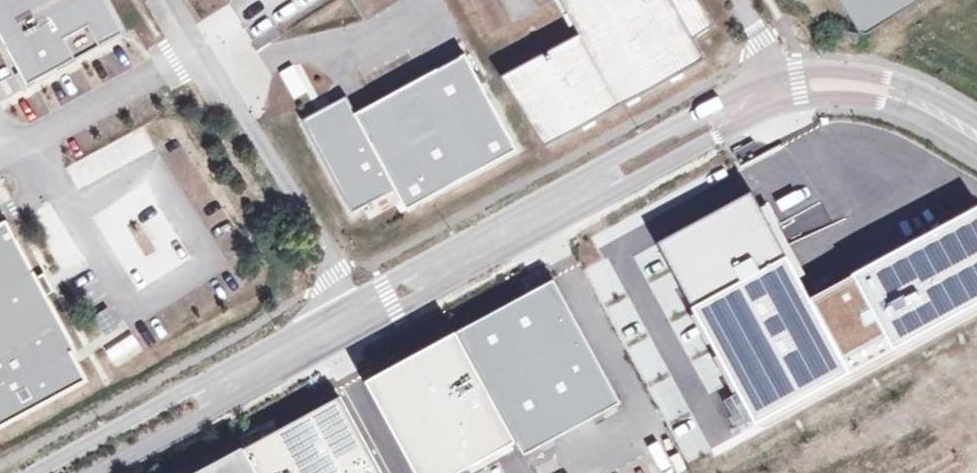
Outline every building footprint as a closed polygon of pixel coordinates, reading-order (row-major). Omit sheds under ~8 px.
[(28,87),(128,34),(108,0),(0,0),(0,36),(28,87)] [(547,146),(706,60),(694,40),(716,26),(699,0),(560,0),(579,36),(503,77),(547,146)] [(862,34),(867,35),(923,0),(841,0),(862,34)] [(838,41),(857,45),(859,34),(841,29),(838,41)] [(349,99),(306,122),(355,213),(401,188),(413,210),(519,153),(468,59),(359,118),(349,99)] [(294,99),(308,93),(296,65),(281,72),(294,99)] [(657,242),(758,430),(976,314),(976,209),(810,297),(753,191),(657,242)] [(77,352),(6,222),(0,225),(0,430),(87,383),(72,354),(77,352)] [(562,284),(465,335),(530,457),(627,406),(562,284)] [(454,334),(364,383),(414,472),(468,472),(516,446),(454,334)] [(105,344),(111,365),(140,355),(133,335),(105,344)] [(243,450),(255,472),(380,472),(339,398),(243,450)] [(243,450),(199,472),(255,472),(243,450)] [(536,472),(561,472),(555,463),(536,472)]
